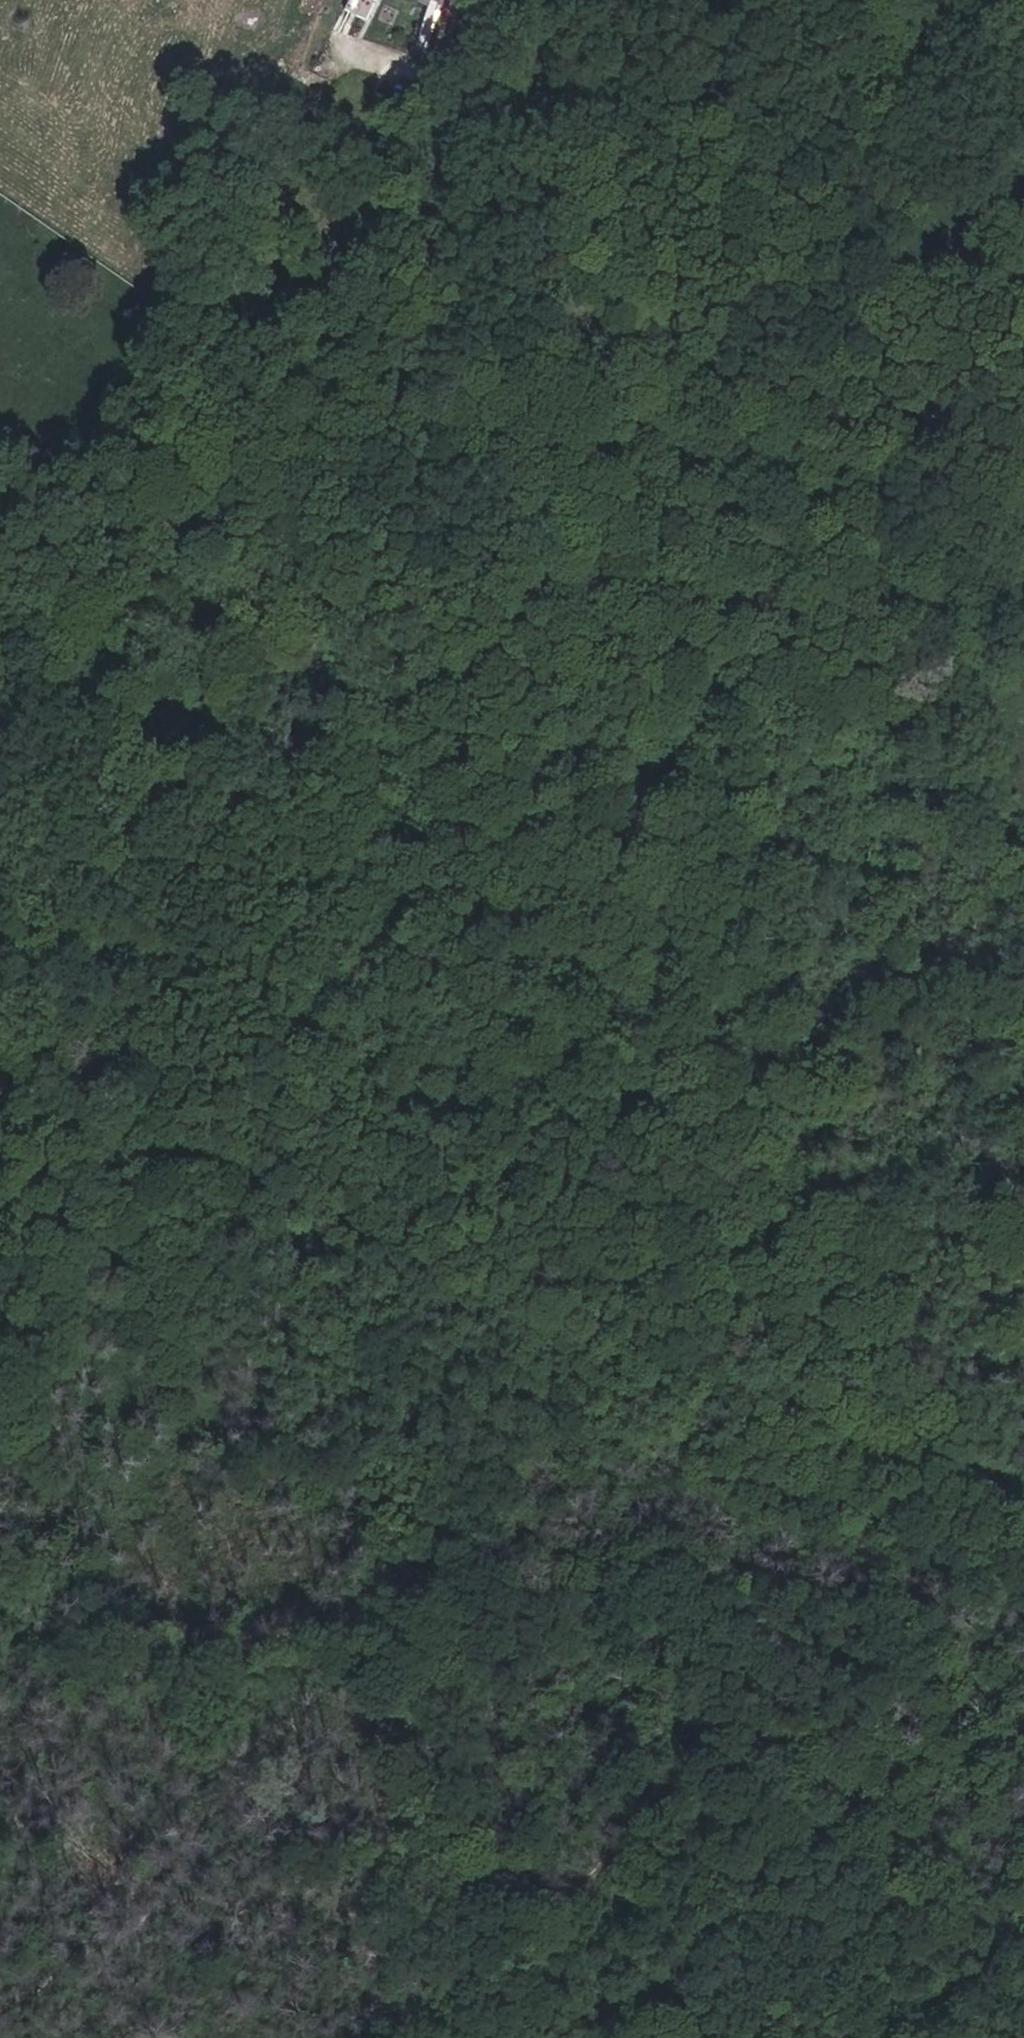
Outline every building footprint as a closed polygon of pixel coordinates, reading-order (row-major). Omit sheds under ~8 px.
[(432,3),(423,31),(433,34),(444,0),(427,0),(432,3)]
